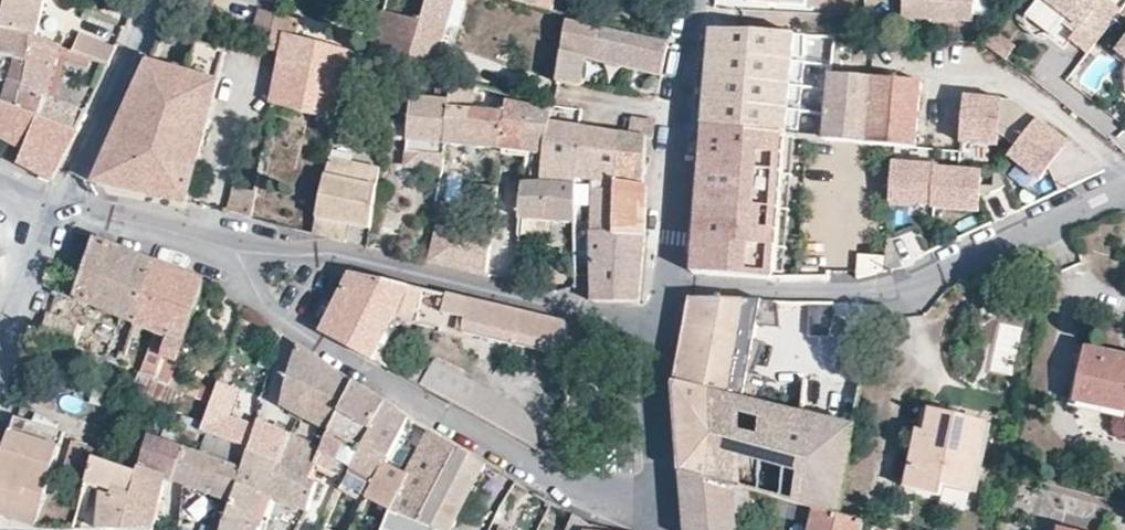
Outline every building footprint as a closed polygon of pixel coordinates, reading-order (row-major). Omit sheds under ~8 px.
[(2,104),(16,109),(23,92),(43,97),(54,49),(32,37),(41,0),(0,0),(0,103),(2,104)] [(419,22),(386,14),(373,57),(413,68),(430,73),(444,23),(451,0),(427,0),(419,22)] [(444,23),(459,27),(466,0),(451,0),(444,23)] [(514,2),(548,11),(552,0),(514,0),(514,2)] [(903,15),(973,18),(975,0),(904,0),(903,15)] [(1111,0),(1039,0),(1027,16),(1052,35),(1068,15),(1080,25),(1076,30),(1093,44),(1122,8),(1111,0)] [(264,28),(294,36),(297,18),(262,9),(257,24),(264,28)] [(593,59),(600,31),(576,26),(576,17),(567,16),(558,84),(581,86),(585,58),(593,59)] [(824,139),(827,76),(830,35),(712,26),(705,129),(781,136),(824,139)] [(274,92),(271,105),(337,122),(351,51),(294,36),(264,28),(262,40),(270,42),(270,51),(280,53),(274,92)] [(631,37),(600,31),(593,59),(627,68),(631,37)] [(78,35),(72,53),(108,66),(114,48),(78,35)] [(667,46),(631,37),(627,68),(662,77),(667,46)] [(151,61),(98,184),(187,204),(226,50),(199,43),(190,73),(151,61)] [(430,73),(413,68),(410,82),(427,87),(430,73)] [(827,76),(824,139),(912,143),(920,85),(827,76)] [(502,150),(505,116),(469,111),(472,84),(454,80),(452,103),(411,99),(406,154),(419,167),(442,168),(447,144),(502,150)] [(2,104),(0,108),(0,136),(7,141),(12,133),(33,143),(43,122),(43,97),(23,92),(16,109),(2,104)] [(965,96),(960,143),(996,146),(997,135),(1013,148),(1037,118),(1015,100),(1007,111),(1000,111),(1001,99),(965,96)] [(43,122),(80,133),(87,112),(43,97),(43,122)] [(1015,100),(1001,99),(1000,111),(1007,111),(1015,100)] [(551,112),(506,105),(505,116),(502,150),(535,150),(544,152),(551,122),(551,112)] [(1066,141),(1037,118),(1013,148),(1007,156),(1036,179),(1045,167),(1057,192),(1089,177),(1076,148),(1060,159),(1055,155),(1066,141)] [(628,136),(580,129),(576,176),(593,183),(592,236),(646,238),(647,188),(643,182),(645,140),(654,139),(657,122),(633,120),(628,136)] [(80,133),(43,122),(33,143),(22,165),(50,183),(80,133)] [(580,129),(551,122),(544,152),(535,150),(529,183),(523,186),(519,222),(575,224),(576,176),(580,129)] [(781,136),(705,129),(695,273),(768,278),(781,136)] [(1066,141),(1055,155),(1060,159),(1076,148),(1066,141)] [(380,169),(329,158),(316,217),(349,225),(371,230),(380,169)] [(889,201),(934,204),(937,169),(937,167),(892,164),(889,201)] [(934,204),(934,207),(979,210),(982,173),(937,169),(934,204)] [(496,188),(475,184),(472,212),(493,216),(496,188)] [(256,192),(234,186),(227,214),(250,220),(256,192)] [(349,225),(316,217),(311,234),(344,243),(349,225)] [(490,239),(438,230),(428,262),(485,278),(490,239)] [(921,236),(889,234),(887,264),(919,266),(921,236)] [(646,238),(592,236),(592,304),(640,302),(646,238)] [(132,341),(157,264),(94,237),(76,300),(121,316),(109,349),(119,351),(117,362),(124,364),(132,341)] [(885,275),(886,254),(857,254),(857,275),(885,275)] [(158,330),(180,273),(157,264),(132,341),(139,341),(144,326),(158,330)] [(208,284),(180,273),(158,330),(141,375),(169,385),(208,284)] [(396,318),(416,322),(426,291),(352,273),(344,294),(396,318)] [(567,326),(426,291),(416,322),(556,354),(557,365),(565,365),(567,326)] [(344,294),(320,332),(372,362),(396,318),(344,294)] [(761,300),(691,297),(676,385),(711,393),(764,406),(852,428),(861,379),(802,375),(802,410),(775,405),(777,377),(747,371),(761,300)] [(872,305),(863,304),(864,313),(872,313),(872,305)] [(76,325),(48,314),(42,332),(69,343),(76,325)] [(341,408),(354,382),(299,344),(287,380),(341,408)] [(1124,416),(1124,359),(1087,351),(1077,407),(1124,416)] [(434,366),(422,387),(462,409),(478,384),(434,366)] [(175,404),(179,392),(169,385),(141,375),(135,387),(175,404)] [(328,431),(341,408),(287,380),(281,406),(328,431)] [(328,431),(326,434),(362,451),(388,405),(354,382),(341,408),(328,431)] [(523,413),(478,384),(462,409),(535,448),(531,428),(523,413)] [(711,393),(676,385),(680,438),(712,438),(711,393)] [(221,439),(251,447),(255,428),(233,419),(239,394),(217,388),(201,432),(221,439)] [(711,393),(715,483),(750,492),(817,510),(838,515),(852,428),(711,393)] [(410,419),(388,405),(362,451),(347,482),(344,490),(365,503),(369,499),(391,509),(419,523),(458,449),(432,435),(409,474),(389,463),(403,432),(410,419)] [(986,425),(933,412),(925,432),(917,430),(906,488),(940,496),(941,485),(970,490),(986,425)] [(65,433),(16,418),(0,465),(0,516),(34,527),(65,433)] [(251,447),(250,452),(281,465),(290,434),(257,419),(255,428),(251,447)] [(320,448),(290,434),(281,465),(307,477),(312,465),(320,448)] [(320,448),(312,465),(347,482),(362,451),(326,434),(320,448)] [(148,435),(141,466),(168,479),(222,501),(237,468),(148,435)] [(712,438),(680,438),(684,476),(715,483),(712,438)] [(96,452),(72,444),(61,475),(89,483),(94,458),(96,452)] [(458,449),(419,523),(435,529),(452,529),(486,464),(458,449)] [(231,503),(225,519),(250,527),(262,495),(306,512),(319,483),(307,477),(281,465),(250,452),(231,503)] [(94,458),(89,483),(99,485),(104,491),(99,529),(124,529),(140,471),(94,458)] [(168,479),(141,466),(140,471),(124,529),(131,529),(152,529),(168,479)] [(684,476),(688,529),(736,529),(735,516),(753,513),(750,492),(715,483),(684,476)] [(419,523),(391,509),(382,529),(435,529),(419,523)] [(817,510),(812,529),(860,529),(862,521),(838,515),(817,510)] [(594,529),(573,517),(567,529),(590,529),(594,529)] [(225,519),(221,529),(259,529),(250,527),(225,519)]
